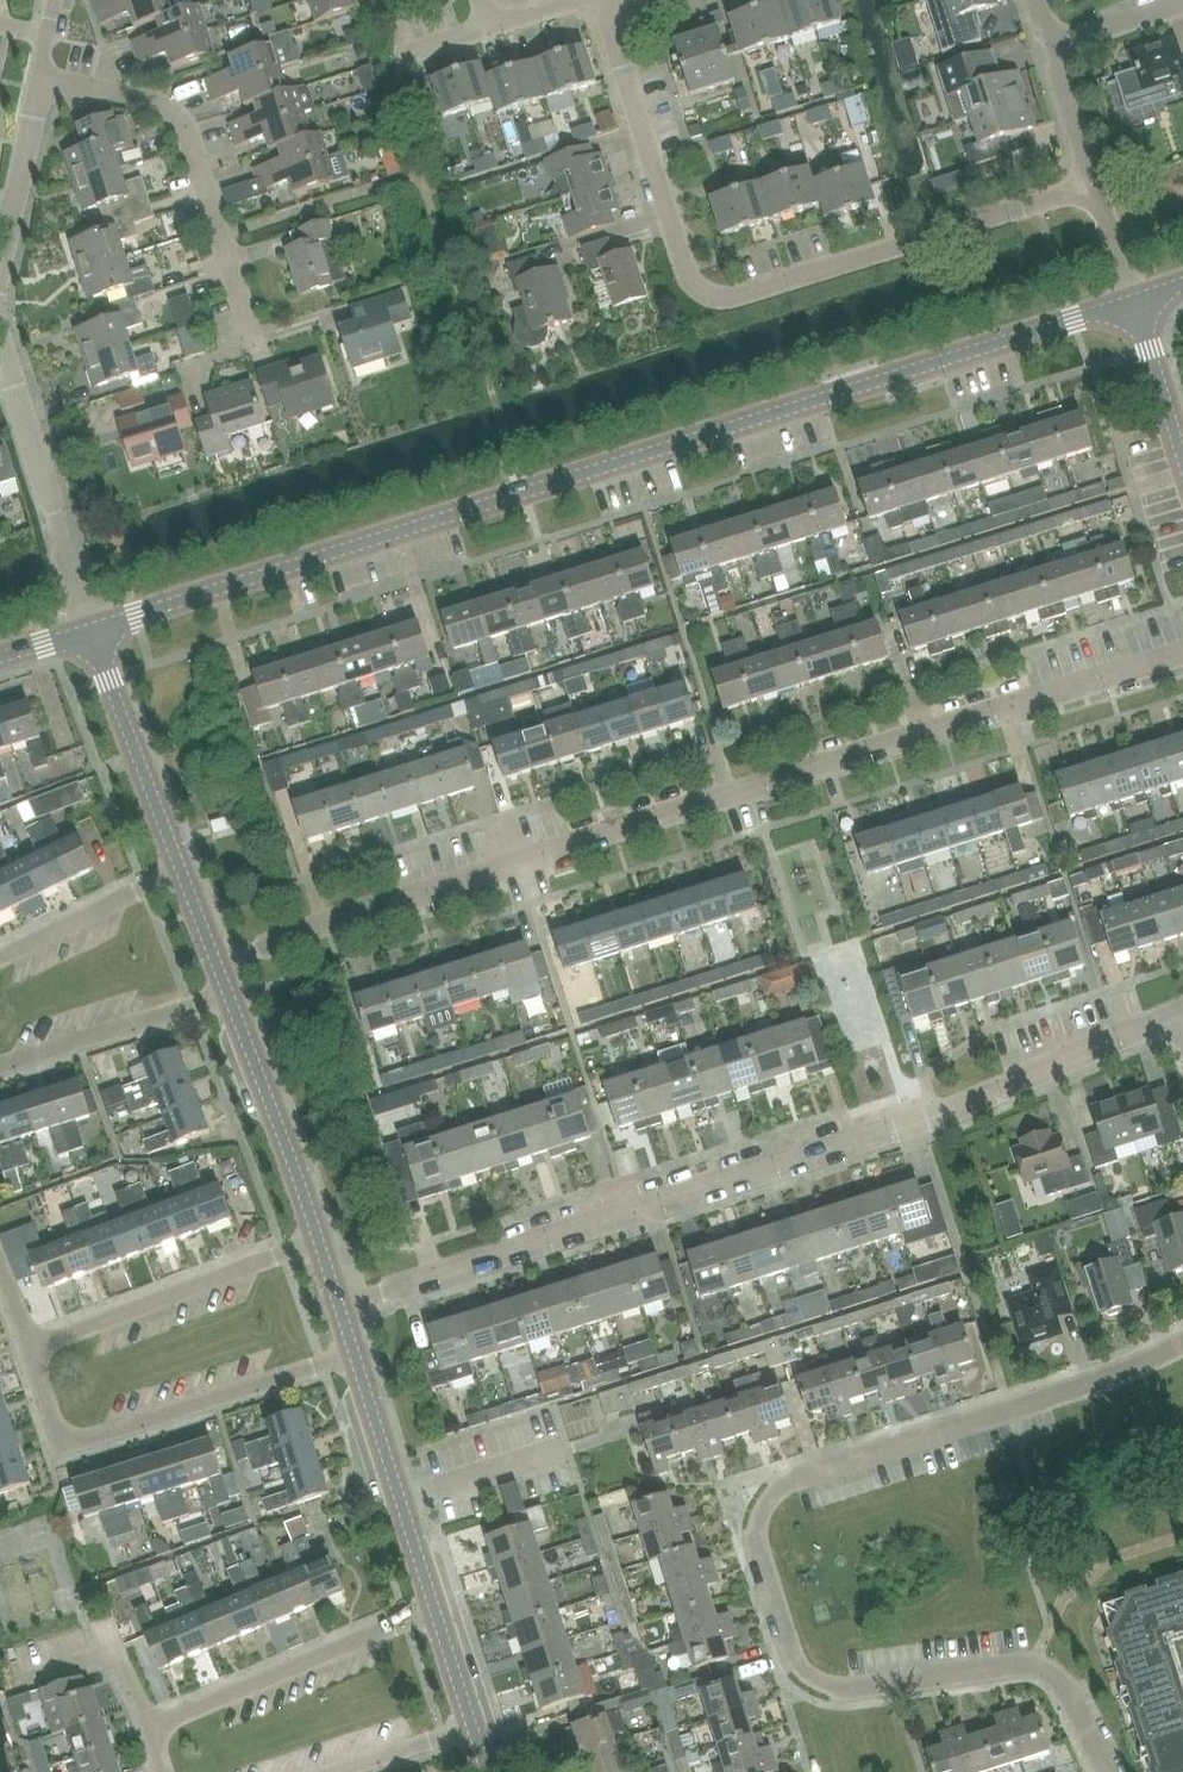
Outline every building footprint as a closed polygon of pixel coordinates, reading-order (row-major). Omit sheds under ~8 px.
[(137,0),(97,0),(94,1),(98,12),(137,0)] [(157,20),(177,14),(177,13),(173,0),(137,0),(98,12),(101,24),(131,14),(135,27),(157,20)] [(317,22),(359,9),(356,0),(310,0),(317,22)] [(806,0),(784,0),(780,1),(791,39),(816,31),(806,0)] [(816,31),(841,23),(834,0),(806,0),(816,31)] [(939,39),(976,28),(971,14),(998,5),(996,0),(927,0),(939,39)] [(780,1),(755,9),(766,47),(791,39),(780,1)] [(199,6),(177,13),(177,14),(157,20),(161,32),(132,41),(135,53),(207,30),(199,6)] [(730,17),(734,32),(742,54),(766,47),(755,9),(730,17)] [(720,10),(709,14),(713,25),(724,22),(720,10)] [(727,55),(726,52),(718,29),(674,43),(682,69),(727,55)] [(215,54),(207,30),(135,53),(139,64),(169,55),(173,68),(215,54)] [(209,91),(280,68),(299,61),(298,59),(302,56),(299,48),(295,48),(289,32),(270,38),(271,44),(231,57),(235,70),(205,79),(209,91)] [(742,54),(734,32),(728,34),(733,50),(726,52),(727,55),(728,59),(742,54)] [(1118,78),(1126,105),(1164,93),(1161,85),(1177,80),(1182,96),(1182,64),(1174,39),(1130,53),(1136,72),(1118,78)] [(560,54),(572,91),(596,83),(584,46),(560,54)] [(956,123),(971,118),(1025,101),(1017,73),(977,86),(972,70),(995,62),(992,52),(939,69),(948,97),(931,102),(938,124),(955,119),(956,123)] [(535,61),(547,99),(572,91),(560,54),(535,61)] [(735,82),(728,59),(727,55),(682,69),(690,96),(735,82)] [(522,107),(547,99),(535,61),(511,69),(522,107)] [(494,101),(486,77),(482,63),(457,71),(469,109),(492,101),(494,101)] [(246,106),(255,103),(288,93),(288,91),(280,68),(209,91),(213,102),(242,93),(246,106)] [(494,101),(492,101),(497,115),(522,107),(511,69),(486,77),(494,101)] [(443,116),(469,109),(457,71),(432,79),(443,116)] [(843,80),(833,83),(837,97),(848,94),(843,80)] [(837,97),(833,83),(822,86),(826,101),(837,97)] [(288,93),(255,103),(259,115),(229,124),(233,135),(304,113),(311,111),(311,109),(313,106),(308,89),(304,88),(304,86),(288,91),(288,93)] [(735,92),(738,103),(748,100),(745,89),(735,92)] [(783,98),(787,112),(797,108),(793,95),(783,98)] [(860,97),(844,103),(853,129),(869,123),(860,97)] [(777,115),(787,112),(783,98),(773,102),(777,115)] [(748,100),(738,103),(741,113),(751,110),(748,100)] [(1034,128),(1025,101),(971,118),(979,144),(964,148),(970,167),(1000,158),(994,140),(1034,128)] [(828,107),(818,110),(822,124),(833,120),(828,107)] [(812,127),(822,124),(818,110),(807,113),(812,127)] [(304,113),(233,135),(237,147),(266,138),(270,151),(311,136),(304,113)] [(75,182),(120,168),(115,153),(133,148),(123,118),(114,121),(112,115),(78,126),(85,148),(66,154),(75,182)] [(779,122),(769,125),(774,139),(784,135),(779,122)] [(594,125),(583,128),(587,142),(598,139),(594,125)] [(774,139),(769,125),(759,128),(764,142),(774,139)] [(587,142),(583,128),(572,131),(576,145),(587,142)] [(699,128),(689,131),(692,141),(702,138),(699,128)] [(321,133),(311,136),(270,151),(279,148),(283,160),(254,169),(257,180),(328,158),(321,133)] [(398,136),(378,142),(382,159),(403,153),(398,136)] [(730,137),(720,140),(724,154),(734,151),(730,137)] [(545,140),(534,143),(538,157),(549,154),(549,153),(545,140)] [(724,154),(720,140),(710,143),(714,157),(724,154)] [(538,157),(534,143),(523,147),(527,160),(538,157)] [(573,195),(611,183),(602,156),(594,158),(590,147),(545,161),(551,181),(567,176),(573,195)] [(839,174),(850,211),(875,204),(863,166),(859,151),(842,156),(846,171),(839,174)] [(496,156),(484,159),(488,173),(500,170),(496,156)] [(336,182),(328,158),(257,180),(244,185),(249,201),(269,195),(267,190),(290,183),(294,195),(336,182)] [(488,173),(484,159),(473,162),(477,176),(488,173)] [(125,183),(120,168),(75,182),(84,210),(99,205),(103,218),(150,204),(142,178),(125,183)] [(822,205),(814,181),(810,168),(785,175),(796,213),(820,205),(822,205)] [(822,205),(820,205),(825,219),(850,211),(839,174),(814,181),(822,205)] [(771,221),(796,213),(785,175),(760,183),(771,221)] [(942,178),(931,181),(935,195),(946,192),(942,178)] [(619,209),(611,183),(573,195),(579,213),(563,218),(570,238),(614,224),(611,212),(619,209)] [(747,228),(771,221),(760,183),(735,191),(747,228)] [(722,236),(747,228),(735,191),(710,198),(722,236)] [(80,270),(125,256),(121,241),(138,236),(134,224),(154,217),(150,204),(103,218),(107,231),(72,242),(80,270)] [(501,217),(469,228),(481,267),(511,258),(504,237),(507,236),(501,217)] [(347,281),(334,238),(329,221),(291,233),(295,247),(287,250),(301,295),(333,285),(347,281)] [(614,257),(608,239),(581,247),(589,273),(603,269),(615,307),(646,297),(632,251),(614,257)] [(548,329),(547,327),(550,326),(551,327),(571,321),(561,291),(565,290),(558,268),(543,272),(538,255),(507,265),(517,294),(523,292),(527,307),(514,311),(518,323),(517,326),(516,327),(516,329),(515,332),(516,334),(516,337),(517,339),(518,341),(519,342),(520,343),(523,345),(525,346),(528,348),(531,348),(533,348),(537,347),(539,346),(542,344),(544,343),(545,341),(546,339),(547,338),(547,336),(547,335),(548,332),(548,330),(548,329)] [(130,271),(125,256),(80,270),(89,298),(125,287),(129,300),(135,298),(156,292),(147,266),(130,271)] [(392,325),(410,319),(402,293),(364,305),(369,320),(341,329),(353,368),(401,353),(392,325)] [(86,359),(131,345),(126,330),(143,324),(135,298),(129,300),(86,314),(90,326),(77,331),(86,359)] [(223,344),(248,342),(246,330),(222,333),(223,344)] [(135,360),(131,345),(86,359),(95,387),(130,376),(134,388),(161,380),(153,354),(135,360)] [(291,417),(333,404),(320,360),(278,373),(277,367),(259,373),(270,408),(286,402),(291,417)] [(226,437),(265,425),(251,382),(206,396),(213,417),(197,422),(208,457),(230,449),(226,437)] [(140,388),(116,395),(121,412),(145,405),(140,388)] [(177,431),(191,426),(182,396),(166,401),(168,407),(120,423),(134,466),(154,460),(153,454),(181,445),(177,431)] [(1050,414),(1064,460),(1092,451),(1081,415),(1065,420),(1062,410),(1050,414)] [(1064,460),(1050,414),(1038,418),(1041,428),(1025,433),(1037,469),(1064,460)] [(1037,469),(1025,433),(1009,438),(1006,428),(994,431),(1009,478),(1037,469)] [(1009,478),(994,431),(982,435),(985,445),(970,450),(981,486),(1009,478)] [(14,479),(14,481),(16,480),(4,445),(3,446),(0,447),(0,484),(14,479)] [(981,486),(970,450),(954,455),(950,445),(939,448),(953,495),(981,486)] [(930,462),(914,467),(925,504),(953,495),(939,448),(927,452),(930,462)] [(925,504),(914,467),(898,473),(894,462),(883,466),(898,513),(925,504)] [(898,513),(883,466),(871,470),(874,480),(857,486),(869,522),(885,517),(890,532),(902,528),(898,513)] [(1075,494),(1078,504),(1107,495),(1104,485),(1075,494)] [(836,492),(807,501),(826,561),(831,577),(843,573),(833,542),(831,543),(828,534),(847,528),(836,492)] [(1051,513),(1078,504),(1075,494),(1047,502),(1051,513)] [(780,510),(791,546),(809,540),(812,548),(809,548),(814,565),(826,561),(807,501),(780,510)] [(1019,511),(1023,522),(1051,513),(1047,502),(1019,511)] [(1109,502),(1081,510),(1085,521),(1112,512),(1109,502)] [(751,519),(769,579),(783,574),(778,559),(775,560),(772,552),(791,546),(780,510),(751,519)] [(1053,519),(1057,529),(1085,521),(1081,510),(1053,519)] [(992,520),(995,531),(1023,522),(1019,511),(992,520)] [(760,582),(769,579),(751,519),(725,527),(737,563),(755,557),(758,565),(755,566),(760,582)] [(1025,528),(1029,538),(1057,529),(1053,519),(1025,528)] [(964,529),(967,539),(995,531),(992,520),(964,529)] [(718,569),(737,563),(725,527),(698,536),(717,596),(717,595),(729,592),(724,576),(721,577),(718,569)] [(998,537),(1001,547),(1029,538),(1025,528),(998,537)] [(939,548),(967,539),(964,529),(936,537),(939,548)] [(675,557),(664,560),(672,583),(682,580),(683,580),(686,589),(699,585),(710,618),(723,614),(717,595),(717,596),(698,536),(688,539),(685,532),(671,537),(673,544),(671,544),(675,557)] [(912,557),(939,548),(936,537),(909,546),(912,557)] [(970,545),(973,556),(1001,547),(998,537),(970,545)] [(1105,537),(1092,541),(1096,556),(1096,557),(1110,604),(1122,600),(1118,588),(1134,583),(1124,548),(1109,552),(1105,537)] [(881,541),(865,546),(872,568),(884,564),(884,565),(912,557),(909,546),(885,553),(881,541)] [(1083,561),(1068,565),(1078,600),(1094,595),(1097,607),(1110,604),(1096,557),(1091,543),(1087,544),(1078,547),(1083,561)] [(942,554),(945,564),(973,556),(970,545),(942,554)] [(617,560),(636,620),(646,617),(641,601),(637,602),(635,594),(656,588),(644,552),(617,560)] [(917,573),(945,564),(942,554),(914,563),(917,573)] [(589,569),(601,605),(619,599),(621,607),(619,608),(624,624),(636,620),(617,560),(589,569)] [(889,582),(917,573),(914,563),(886,572),(889,582)] [(1063,605),(1078,600),(1068,565),(1040,574),(1054,621),(1066,618),(1063,605)] [(580,611),(601,605),(589,569),(562,578),(580,638),(592,634),(587,619),(583,620),(580,611)] [(1042,625),(1054,621),(1040,574),(1012,583),(1023,618),(1038,613),(1042,625)] [(568,641),(580,638),(562,578),(534,587),(545,623),(564,617),(566,625),(564,626),(568,641)] [(1008,623),(1023,618),(1012,583),(984,591),(998,638),(1011,634),(1008,623)] [(506,596),(526,656),(537,652),(532,637),(529,638),(526,629),(545,623),(534,587),(506,596)] [(927,608),(929,608),(924,591),(912,594),(917,612),(899,617),(911,653),(928,648),(931,660),(942,656),(927,608)] [(987,642),(998,638),(984,591),(956,600),(967,636),(984,631),(987,642)] [(479,604),(491,640),(509,634),(512,643),(509,644),(514,659),(526,656),(506,596),(479,604)] [(956,600),(929,608),(927,608),(942,656),(955,652),(952,641),(967,636),(956,600)] [(464,602),(439,609),(453,652),(463,649),(482,643),(485,651),(481,652),(486,668),(499,664),(491,640),(479,604),(466,608),(464,602)] [(842,610),(861,669),(888,661),(877,626),(858,632),(855,623),(859,622),(854,606),(842,610)] [(861,669),(842,610),(831,614),(836,630),(839,629),(841,636),(822,642),(834,678),(861,669)] [(392,632),(411,691),(420,688),(415,672),(413,672),(410,666),(431,659),(420,623),(392,632)] [(799,623),(787,627),(806,686),(834,678),(822,642),(803,648),(801,640),(804,639),(799,623)] [(768,659),(779,695),(806,686),(787,627),(776,630),(781,646),(784,645),(787,653),(768,659)] [(365,640),(376,676),(394,670),(396,678),(393,679),(398,695),(411,691),(392,632),(365,640)] [(671,638),(644,646),(647,656),(674,648),(671,638)] [(355,682),(376,676),(365,640),(337,649),(356,709),(367,706),(362,689),(358,690),(355,682)] [(779,695),(768,659),(749,665),(746,657),(749,656),(744,640),(733,644),(752,704),(779,695)] [(724,712),(752,704),(733,644),(721,647),(726,663),(729,662),(732,670),(713,676),(724,712)] [(620,665),(647,656),(644,646),(617,655),(620,665)] [(309,658),(320,693),(339,687),(341,695),(337,696),(343,713),(356,709),(337,649),(309,658)] [(620,665),(617,655),(589,664),(592,674),(620,665)] [(302,699),(320,693),(309,658),(282,666),(300,726),(313,722),(308,706),(304,707),(302,699)] [(563,683),(592,674),(589,664),(560,672),(563,683)] [(289,730),(300,726),(282,666),(254,675),(257,686),(241,692),(252,729),(271,723),(267,710),(284,705),(286,713),(284,713),(289,730)] [(563,683),(560,672),(534,681),(537,691),(563,683)] [(510,699),(537,691),(534,681),(507,689),(510,699)] [(659,693),(670,729),(698,720),(687,684),(659,693)] [(481,708),(510,699),(507,689),(478,698),(481,708)] [(670,729),(659,693),(632,702),(643,737),(670,729)] [(591,715),(576,719),(588,755),(615,746),(604,710),(601,700),(587,704),(591,715)] [(643,737),(632,702),(604,710),(615,746),(643,737)] [(2,711),(13,747),(28,742),(36,769),(47,765),(38,738),(40,738),(30,703),(2,711)] [(575,759),(588,755),(576,719),(571,705),(544,714),(549,728),(560,763),(563,763),(564,767),(568,769),(575,766),(577,763),(575,759)] [(422,717),(425,729),(455,720),(452,707),(422,717)] [(13,747),(2,711),(0,712),(0,751),(13,747)] [(399,737),(425,729),(422,717),(395,725),(399,737)] [(399,737),(395,725),(367,734),(371,746),(399,737)] [(521,736),(533,772),(560,763),(549,728),(521,736)] [(367,734),(338,743),(342,755),(371,746),(367,734)] [(505,781),(533,772),(521,736),(494,745),(505,781)] [(451,756),(438,761),(449,797),(478,789),(473,772),(463,740),(448,745),(451,756)] [(1170,787),(1182,783),(1182,745),(1181,740),(1157,747),(1170,787)] [(342,755),(338,743),(309,752),(313,764),(342,755)] [(1172,796),(1170,787),(1157,747),(1132,755),(1144,795),(1159,791),(1162,800),(1172,796)] [(285,772),(313,764),(309,752),(282,760),(285,772)] [(1147,804),(1144,795),(1132,755),(1107,763),(1119,803),(1134,798),(1137,807),(1147,804)] [(449,797),(438,761),(409,770),(421,806),(449,797)] [(280,762),(265,767),(275,795),(290,790),(280,762)] [(1122,812),(1119,803),(1107,763),(1082,771),(1095,811),(1110,806),(1113,815),(1122,812)] [(421,806),(409,770),(381,778),(392,815),(421,806)] [(1098,820),(1095,811),(1082,771),(1057,779),(1069,819),(1084,815),(1086,823),(1098,820)] [(392,815),(381,778),(352,787),(364,824),(392,815)] [(1003,796),(994,798),(1005,833),(1012,856),(1026,851),(1019,829),(1032,825),(1032,824),(1044,820),(1037,797),(1025,800),(1021,790),(1019,790),(1018,787),(1013,786),(1005,788),(1001,792),(1003,796)] [(364,824),(352,787),(323,796),(335,833),(364,824)] [(56,792),(38,798),(44,814),(62,807),(56,792)] [(306,842),(335,833),(323,796),(295,805),(306,842)] [(977,842),(1005,833),(994,798),(966,807),(977,842)] [(950,851),(977,842),(966,807),(939,816),(950,851)] [(922,859),(950,851),(939,816),(911,824),(922,859)] [(211,823),(214,834),(237,828),(234,817),(211,823)] [(39,823),(67,881),(93,868),(77,836),(63,843),(51,818),(39,823)] [(1182,833),(1182,829),(1181,821),(1156,829),(1159,841),(1182,833)] [(41,893),(67,881),(39,823),(26,830),(38,855),(25,861),(41,893)] [(895,868),(922,859),(911,824),(884,833),(895,868)] [(1134,849),(1159,841),(1156,829),(1130,837),(1134,849)] [(867,877),(895,868),(884,833),(856,842),(867,877)] [(1109,857),(1134,849),(1130,837),(1105,845),(1109,857)] [(1165,859),(1182,853),(1182,841),(1161,848),(1165,859)] [(1085,864),(1109,857),(1105,845),(1081,853),(1085,864)] [(25,861),(11,868),(0,847),(0,875),(15,906),(41,893),(25,861)] [(1136,856),(1139,866),(1165,859),(1161,848),(1136,856)] [(1111,864),(1114,874),(1139,866),(1136,856),(1111,864)] [(1090,882),(1114,874),(1111,864),(1087,871),(1090,882)] [(1018,874),(1022,885),(1049,876),(1046,865),(1018,874)] [(994,894),(1022,885),(1018,874),(990,883),(994,894)] [(15,906),(0,875),(0,914),(15,906)] [(719,884),(730,919),(758,910),(747,875),(719,884)] [(966,903),(994,894),(990,883),(963,892),(966,903)] [(1173,886),(1176,895),(1182,917),(1182,883),(1173,886)] [(730,919),(719,884),(692,893),(702,927),(730,919)] [(1048,886),(1029,892),(1033,903),(1051,897),(1048,886)] [(1148,894),(1163,943),(1182,937),(1182,917),(1176,895),(1160,899),(1158,891),(1148,894)] [(939,912),(966,903),(963,892),(935,901),(939,912)] [(1033,903),(1029,892),(1011,898),(1014,909),(1033,903)] [(702,927),(692,893),(664,901),(675,936),(702,927)] [(1148,894),(1123,902),(1126,910),(1138,952),(1163,943),(1148,894)] [(675,936),(664,901),(636,910),(647,945),(675,936)] [(911,921),(939,912),(935,901),(908,910),(911,921)] [(990,904),(972,910),(976,921),(994,915),(990,904)] [(1100,918),(1113,960),(1138,952),(1126,910),(1111,915),(1108,907),(1099,910),(1101,918),(1100,918)] [(636,910),(609,919),(619,953),(647,945),(636,910)] [(884,930),(911,921),(908,910),(881,918),(884,930)] [(976,921),(972,910),(943,919),(947,931),(976,921)] [(592,962),(619,953),(609,919),(581,927),(592,962)] [(915,929),(919,940),(937,934),(933,922),(915,929)] [(1072,924),(1043,934),(1059,984),(1070,980),(1068,973),(1085,967),(1072,924)] [(564,971),(592,962),(581,927),(553,936),(564,971)] [(901,946),(919,940),(915,929),(897,935),(901,946)] [(1043,934),(1014,943),(1028,985),(1043,980),(1045,988),(1059,984),(1043,934)] [(1014,943),(985,952),(1001,1002),(1014,998),(1011,991),(1028,985),(1014,943)] [(526,944),(498,954),(510,990),(509,990),(514,1007),(526,1003),(521,987),(538,981),(550,977),(543,952),(530,956),(526,944)] [(985,952),(956,961),(970,1003),(986,998),(988,1006),(1001,1002),(985,952)] [(481,999),(509,990),(510,990),(498,954),(470,963),(481,999)] [(744,962),(748,975),(768,968),(764,956),(744,962)] [(956,961),(927,970),(943,1021),(956,1016),(954,1008),(970,1003),(956,961)] [(720,983),(748,975),(744,962),(716,971),(720,983)] [(481,999),(470,963),(441,972),(453,1008),(481,999)] [(789,968),(770,974),(774,985),(792,979),(789,968)] [(897,970),(882,975),(896,1018),(909,1013),(912,1022),(928,1017),(931,1025),(943,1021),(927,970),(900,979),(897,970)] [(692,992),(720,983),(716,971),(688,980),(692,992)] [(453,1008),(441,972),(413,981),(425,1018),(453,1008)] [(665,1001),(692,992),(688,980),(661,989),(665,1001)] [(425,1018),(413,981),(385,990),(397,1027),(425,1018)] [(749,981),(732,987),(735,998),(753,992),(749,981)] [(718,1004),(735,998),(732,987),(715,993),(718,1004)] [(637,1010),(665,1001),(661,989),(633,997),(637,1010)] [(368,1036),(397,1027),(385,990),(356,999),(368,1036)] [(609,1018),(637,1010),(633,997),(605,1006),(609,1018)] [(692,1000),(674,1006),(677,1018),(696,1011),(692,1000)] [(593,1024),(609,1018),(605,1006),(579,1015),(582,1026),(593,1022),(593,1024)] [(677,1018),(674,1006),(654,1012),(658,1024),(677,1018)] [(635,1017),(616,1023),(620,1034),(638,1028),(635,1017)] [(778,1031),(791,1074),(806,1069),(808,1077),(835,1068),(819,1018),(778,1031)] [(552,1022),(521,1031),(525,1043),(555,1034),(552,1022)] [(620,1034),(616,1023),(599,1029),(602,1039),(620,1034)] [(493,1040),(497,1052),(525,1043),(521,1031),(493,1040)] [(774,1079),(791,1074),(778,1031),(749,1040),(765,1091),(777,1088),(774,1079)] [(466,1048),(470,1061),(497,1052),(493,1040),(466,1048)] [(720,1050),(733,1092),(748,1087),(751,1096),(765,1091),(749,1040),(720,1050)] [(531,1050),(534,1061),(553,1055),(549,1044),(531,1050)] [(438,1057),(441,1069),(470,1061),(466,1048),(438,1057)] [(534,1061),(531,1050),(513,1055),(516,1066),(534,1061)] [(717,1097),(733,1092),(720,1050),(691,1059),(707,1109),(719,1105),(717,1097)] [(102,1096),(101,1097),(106,1110),(107,1110),(129,1101),(189,1078),(178,1051),(144,1065),(149,1078),(123,1088),(102,1096)] [(409,1066),(413,1078),(441,1069),(438,1057),(409,1066)] [(693,1114),(707,1109),(691,1059),(662,1069),(675,1111),(691,1105),(693,1114)] [(492,1062),(473,1068),(476,1079),(495,1073),(492,1062)] [(384,1087),(413,1078),(409,1066),(380,1075),(384,1087)] [(476,1079),(473,1068),(455,1073),(458,1084),(476,1079)] [(660,1115),(675,1111),(662,1069),(633,1078),(649,1128),(663,1124),(660,1115)] [(189,1078),(129,1101),(134,1114),(157,1105),(163,1119),(199,1105),(189,1078)] [(637,1132),(649,1128),(633,1078),(603,1087),(617,1129),(634,1124),(637,1132)] [(436,1080),(416,1086),(420,1097),(439,1091),(436,1080)] [(81,1081),(51,1090),(71,1152),(84,1149),(75,1121),(91,1116),(81,1081)] [(549,1104),(565,1154),(577,1150),(574,1143),(592,1137),(585,1117),(596,1114),(587,1087),(575,1091),(577,1095),(549,1104)] [(1134,1141),(1154,1135),(1159,1149),(1182,1141),(1182,1138),(1173,1109),(1158,1114),(1151,1092),(1149,1093),(1147,1089),(1120,1098),(1134,1141)] [(78,1172),(77,1170),(71,1152),(51,1090),(24,1099),(35,1134),(49,1130),(58,1157),(64,1177),(78,1172)] [(1099,1132),(1086,1137),(1096,1169),(1118,1161),(1114,1148),(1134,1141),(1120,1098),(1093,1107),(1094,1110),(1092,1111),(1099,1132)] [(35,1134),(24,1099),(0,1106),(0,1117),(16,1169),(30,1165),(22,1138),(35,1134)] [(520,1113),(533,1155),(548,1150),(551,1159),(565,1154),(549,1104),(520,1113)] [(210,1133),(199,1105),(163,1119),(168,1134),(144,1143),(149,1155),(175,1145),(175,1147),(210,1133)] [(518,1160),(533,1155),(520,1113),(491,1122),(507,1173),(520,1168),(518,1160)] [(16,1169),(0,1117),(0,1165),(3,1174),(16,1169)] [(493,1177),(507,1173),(491,1122),(462,1132),(475,1174),(491,1169),(493,1177)] [(420,1201),(449,1191),(433,1141),(428,1124),(399,1134),(401,1142),(385,1147),(397,1185),(399,1185),(398,1183),(413,1179),(420,1201)] [(460,1179),(475,1174),(462,1132),(433,1141),(449,1191),(463,1187),(460,1179)] [(1024,1147),(1015,1150),(1025,1182),(1058,1171),(1065,1192),(1091,1183),(1082,1156),(1068,1161),(1060,1136),(1051,1139),(1049,1132),(1022,1141),(1024,1147)] [(120,1162),(106,1167),(115,1190),(127,1185),(120,1162)] [(182,1169),(205,1229),(232,1219),(219,1185),(205,1190),(195,1164),(182,1169)] [(205,1229),(182,1169),(168,1174),(178,1200),(165,1205),(178,1240),(205,1229)] [(898,1181),(885,1185),(901,1236),(905,1247),(949,1233),(935,1187),(922,1191),(919,1183),(916,1175),(898,1181)] [(178,1240),(165,1205),(151,1211),(141,1184),(129,1189),(151,1250),(178,1240)] [(901,1236),(885,1185),(872,1189),(874,1197),(859,1202),(872,1245),(901,1236)] [(125,1220),(111,1225),(124,1260),(151,1250),(129,1189),(115,1194),(125,1220)] [(872,1245),(859,1202),(844,1207),(842,1199),(828,1204),(844,1254),(872,1245)] [(1136,1211),(1145,1239),(1158,1235),(1170,1272),(1182,1268),(1182,1216),(1173,1219),(1168,1201),(1136,1211)] [(124,1260),(111,1225),(97,1230),(87,1204),(75,1209),(97,1270),(124,1260)] [(844,1254),(828,1204),(815,1208),(818,1215),(802,1220),(815,1263),(844,1254)] [(97,1270),(75,1209),(62,1214),(72,1239),(57,1245),(70,1280),(97,1270)] [(771,1222),(786,1272),(800,1268),(803,1279),(819,1273),(815,1263),(802,1220),(786,1225),(784,1218),(771,1222)] [(786,1272),(771,1222),(757,1226),(760,1232),(745,1238),(758,1281),(786,1272)] [(43,1291),(70,1280),(57,1245),(44,1250),(35,1223),(21,1229),(31,1255),(30,1256),(43,1291)] [(758,1281),(745,1238),(729,1243),(726,1235),(714,1239),(730,1290),(758,1281)] [(702,1299),(730,1290),(714,1239),(701,1244),(703,1251),(688,1256),(702,1299)] [(1111,1261),(1079,1271),(1084,1288),(1089,1287),(1098,1315),(1105,1313),(1109,1316),(1124,1311),(1125,1307),(1132,1304),(1121,1270),(1135,1266),(1126,1239),(1106,1246),(1111,1261)] [(626,1258),(642,1308),(672,1298),(658,1256),(642,1261),(639,1253),(626,1258)] [(600,1275),(613,1317),(642,1308),(626,1258),(613,1262),(615,1270),(600,1275)] [(916,1276),(919,1286),(937,1281),(934,1270),(916,1276)] [(1037,1293),(1009,1302),(1023,1346),(1025,1345),(1026,1349),(1030,1350),(1033,1350),(1039,1348),(1041,1346),(1043,1343),(1042,1340),(1060,1334),(1051,1306),(1066,1301),(1056,1270),(1032,1278),(1037,1293)] [(613,1317),(600,1275),(585,1280),(582,1272),(569,1276),(585,1326),(613,1317)] [(559,1288),(543,1293),(557,1335),(585,1326),(569,1276),(556,1280),(559,1288)] [(901,1292),(919,1286),(916,1276),(898,1281),(901,1292)] [(922,1293),(925,1303),(954,1294),(951,1284),(922,1293)] [(858,1293),(862,1304),(880,1298),(876,1288),(858,1293)] [(557,1335),(543,1293),(527,1298),(525,1290),(512,1295),(528,1344),(557,1335)] [(843,1310),(862,1304),(858,1293),(840,1299),(843,1310)] [(897,1312),(925,1303),(922,1293),(894,1302),(897,1312)] [(486,1311),(499,1353),(528,1344),(512,1295),(499,1299),(501,1306),(486,1311)] [(867,1311),(870,1321),(897,1312),(894,1302),(867,1311)] [(819,1305),(801,1311),(804,1321),(822,1316),(819,1305)] [(468,1308),(455,1312),(471,1363),(471,1362),(499,1353),(486,1311),(471,1316),(468,1308)] [(804,1321),(801,1311),(782,1316),(785,1327),(804,1321)] [(870,1321),(867,1311),(840,1319),(843,1329),(870,1321)] [(474,1370),(471,1362),(471,1363),(455,1312),(442,1317),(444,1325),(428,1330),(436,1354),(421,1358),(429,1384),(474,1370)] [(935,1336),(951,1383),(962,1380),(958,1368),(976,1362),(964,1327),(948,1332),(943,1314),(930,1318),(935,1336)] [(815,1338),(843,1329),(840,1319),(812,1328),(815,1338)] [(743,1328),(747,1339),(764,1334),(761,1323),(743,1328)] [(728,1345),(747,1339),(743,1328),(724,1334),(728,1345)] [(776,1340),(784,1364),(797,1360),(793,1345),(815,1338),(812,1328),(776,1340)] [(908,1345),(919,1380),(935,1374),(939,1387),(951,1383),(935,1336),(908,1345)] [(854,1363),(865,1397),(881,1392),(885,1404),(896,1401),(881,1354),(876,1338),(862,1342),(867,1358),(854,1363)] [(784,1364),(776,1340),(739,1351),(742,1362),(765,1354),(770,1368),(784,1364)] [(903,1385),(919,1380),(908,1345),(881,1354),(896,1401),(907,1397),(903,1385)] [(674,1349),(658,1354),(661,1365),(677,1360),(674,1349)] [(742,1362),(739,1351),(712,1360),(715,1370),(742,1362)] [(600,1372),(603,1383),(619,1378),(617,1370),(628,1366),(624,1353),(597,1362),(600,1372)] [(661,1365),(658,1354),(637,1361),(640,1371),(661,1365)] [(688,1379),(715,1370),(712,1360),(684,1368),(688,1379)] [(849,1402),(865,1397),(854,1363),(826,1372),(842,1418),(853,1415),(849,1402)] [(688,1379),(684,1368),(658,1377),(661,1387),(688,1379)] [(603,1383),(600,1372),(579,1378),(583,1389),(603,1383)] [(831,1422),(842,1418),(826,1372),(799,1381),(810,1415),(826,1409),(831,1422)] [(748,1378),(768,1442),(779,1439),(775,1426),(792,1420),(781,1386),(766,1391),(760,1374),(748,1378)] [(632,1397),(661,1387),(658,1377),(629,1386),(599,1395),(605,1417),(635,1408),(632,1397)] [(757,1446),(768,1442),(748,1378),(734,1383),(739,1399),(726,1403),(737,1438),(753,1433),(757,1446)] [(558,1385),(542,1389),(546,1400),(562,1395),(558,1385)] [(546,1400),(542,1389),(522,1396),(525,1406),(546,1400)] [(13,1428),(4,1401),(0,1402),(0,1432),(13,1428)] [(500,1402),(485,1407),(488,1418),(504,1413),(500,1402)] [(720,1443),(737,1438),(726,1403),(698,1412),(713,1460),(724,1456),(720,1443)] [(488,1418),(485,1407),(464,1413),(467,1424),(488,1418)] [(237,1462),(249,1458),(311,1438),(302,1410),(267,1422),(272,1436),(245,1445),(243,1440),(231,1444),(237,1462)] [(671,1420),(682,1455),(698,1450),(702,1463),(713,1460),(698,1412),(671,1420)] [(666,1460),(682,1455),(671,1420),(642,1429),(653,1465),(655,1464),(659,1477),(671,1473),(666,1460)] [(13,1428),(0,1432),(0,1463),(21,1456),(13,1428)] [(311,1438),(249,1458),(254,1472),(280,1463),(285,1477),(320,1465),(311,1438)] [(184,1448),(195,1483),(208,1479),(216,1506),(230,1502),(222,1474),(223,1474),(212,1439),(184,1448)] [(181,1487),(195,1483),(184,1448),(157,1456),(176,1519),(189,1515),(181,1487)] [(129,1465),(140,1500),(155,1496),(163,1523),(176,1519),(157,1456),(146,1459),(145,1456),(142,1455),(133,1458),(131,1461),(132,1464),(129,1465)] [(21,1456),(0,1463),(0,1493),(30,1483),(21,1456)] [(101,1473),(124,1545),(136,1541),(133,1531),(134,1531),(126,1505),(140,1500),(129,1465),(101,1473)] [(329,1494),(320,1465),(285,1477),(290,1491),(262,1500),(267,1513),(293,1504),(293,1506),(329,1494)] [(113,1549),(124,1545),(101,1473),(74,1482),(85,1517),(99,1513),(107,1539),(109,1539),(113,1549)] [(517,1483),(500,1489),(509,1516),(526,1511),(517,1483)] [(634,1507),(643,1535),(692,1520),(688,1509),(674,1514),(669,1496),(634,1507)] [(489,1570),(539,1554),(533,1533),(549,1528),(542,1506),(510,1517),(514,1530),(486,1538),(492,1555),(485,1557),(489,1570)] [(595,1519),(604,1548),(615,1544),(606,1516),(595,1519)] [(298,1518),(284,1523),(287,1530),(293,1543),(318,1603),(344,1591),(330,1557),(325,1545),(310,1551),(304,1538),(306,1538),(303,1530),(298,1518)] [(575,1521),(581,1540),(593,1536),(587,1518),(575,1521)] [(651,1563),(660,1560),(659,1558),(686,1549),(682,1535),(695,1531),(692,1520),(643,1535),(651,1563)] [(598,1554),(593,1536),(581,1540),(587,1558),(598,1554)] [(318,1603),(293,1543),(280,1549),(291,1574),(277,1580),(291,1614),(318,1603)] [(604,1548),(613,1575),(623,1572),(615,1544),(604,1548)] [(697,1546),(686,1549),(659,1558),(660,1560),(669,1588),(719,1572),(715,1560),(702,1564),(697,1546)] [(549,1582),(539,1554),(489,1570),(493,1583),(501,1581),(506,1596),(549,1582)] [(291,1614),(277,1580),(263,1586),(252,1560),(239,1565),(265,1625),(291,1614)] [(265,1625),(239,1565),(227,1570),(238,1596),(224,1602),(238,1636),(265,1625)] [(613,1575),(622,1603),(632,1599),(623,1572),(613,1575)] [(722,1583),(719,1572),(669,1588),(678,1615),(714,1604),(709,1587),(722,1583)] [(599,1597),(611,1594),(605,1575),(593,1579),(599,1597)] [(1182,1633),(1182,1582),(1182,1579),(1161,1585),(1162,1589),(1176,1632),(1177,1635),(1182,1633)] [(238,1636),(224,1602),(210,1608),(199,1581),(186,1587),(212,1648),(238,1636)] [(558,1611),(549,1582),(506,1596),(511,1612),(503,1614),(507,1628),(558,1611)] [(212,1648),(186,1587),(173,1592),(185,1619),(171,1625),(185,1659),(212,1648)] [(1161,1637),(1176,1632),(1162,1589),(1149,1593),(1148,1590),(1127,1596),(1128,1600),(1120,1616),(1161,1637)] [(617,1612),(611,1594),(599,1597),(605,1616),(617,1612)] [(622,1603),(630,1630),(641,1627),(632,1599),(622,1603)] [(159,1670),(185,1659),(171,1625),(158,1630),(147,1603),(134,1609),(145,1635),(144,1635),(159,1670)] [(719,1620),(714,1604),(678,1615),(686,1643),(735,1627),(731,1616),(719,1620)] [(567,1640),(558,1611),(507,1628),(511,1641),(519,1638),(524,1654),(567,1640)] [(1111,1632),(1108,1633),(1115,1654),(1118,1653),(1123,1666),(1166,1653),(1161,1637),(1120,1616),(1111,1632)] [(629,1651),(631,1658),(638,1655),(649,1652),(641,1627),(630,1630),(632,1635),(636,1649),(629,1651)] [(735,1627),(686,1643),(670,1648),(674,1659),(690,1654),(695,1670),(731,1659),(726,1643),(739,1639),(735,1627)] [(636,1649),(632,1635),(625,1638),(623,1632),(612,1636),(619,1655),(629,1651),(636,1649)] [(525,1685),(576,1668),(567,1640),(524,1654),(529,1668),(521,1671),(525,1685)] [(625,1672),(635,1669),(631,1658),(629,1651),(619,1655),(625,1672)] [(1133,1697),(1179,1682),(1169,1651),(1166,1653),(1119,1667),(1126,1688),(1129,1687),(1133,1697)] [(656,1674),(649,1652),(638,1655),(631,1658),(635,1669),(638,1677),(642,1691),(649,1689),(649,1690),(650,1694),(666,1689),(661,1672),(656,1674)] [(586,1698),(576,1668),(525,1685),(530,1699),(538,1696),(543,1712),(586,1698)] [(713,1675),(676,1686),(680,1699),(702,1693),(710,1720),(759,1705),(756,1695),(743,1699),(737,1680),(717,1687),(713,1675)] [(78,1677),(38,1690),(52,1733),(67,1728),(101,1717),(92,1689),(83,1692),(78,1677)] [(1182,1715),(1182,1696),(1179,1682),(1133,1697),(1136,1707),(1132,1709),(1139,1729),(1182,1715)] [(681,1701),(680,1699),(676,1686),(666,1689),(650,1694),(653,1704),(663,1734),(668,1732),(668,1733),(681,1730),(672,1703),(681,1701)] [(574,1727),(583,1754),(616,1743),(629,1739),(621,1714),(653,1704),(650,1694),(649,1690),(604,1705),(607,1716),(574,1727)] [(719,1748),(754,1737),(749,1721),(762,1717),(759,1705),(710,1720),(719,1748)] [(1007,1715),(1022,1763),(1050,1753),(1039,1718),(1022,1724),(1018,1711),(1007,1715)] [(1022,1763),(1007,1715),(996,1718),(1000,1731),(984,1736),(995,1771),(1022,1763)] [(1182,1748),(1182,1715),(1139,1729),(1145,1749),(1149,1748),(1152,1758),(1182,1748)] [(76,1756),(110,1745),(101,1717),(67,1728),(76,1756)] [(984,1736),(968,1741),(963,1727),(952,1731),(966,1771),(993,1771),(995,1771),(984,1736)] [(668,1733),(677,1761),(689,1757),(681,1730),(668,1733)] [(952,1731),(941,1735),(946,1747),(928,1753),(934,1771),(966,1771),(952,1731)] [(776,1760),(772,1750),(759,1754),(754,1737),(719,1748),(723,1763),(713,1765),(715,1771),(738,1771),(776,1760)] [(29,1742),(38,1768),(49,1764),(40,1738),(29,1742)] [(588,1771),(623,1771),(625,1771),(616,1743),(583,1754),(588,1771)] [(110,1745),(76,1756),(81,1771),(119,1771),(110,1745)] [(1152,1758),(1156,1768),(1152,1769),(1153,1771),(1182,1771),(1182,1748),(1152,1758)] [(681,1771),(694,1771),(689,1757),(677,1761),(681,1771)] [(776,1760),(738,1771),(779,1771),(776,1760)]
